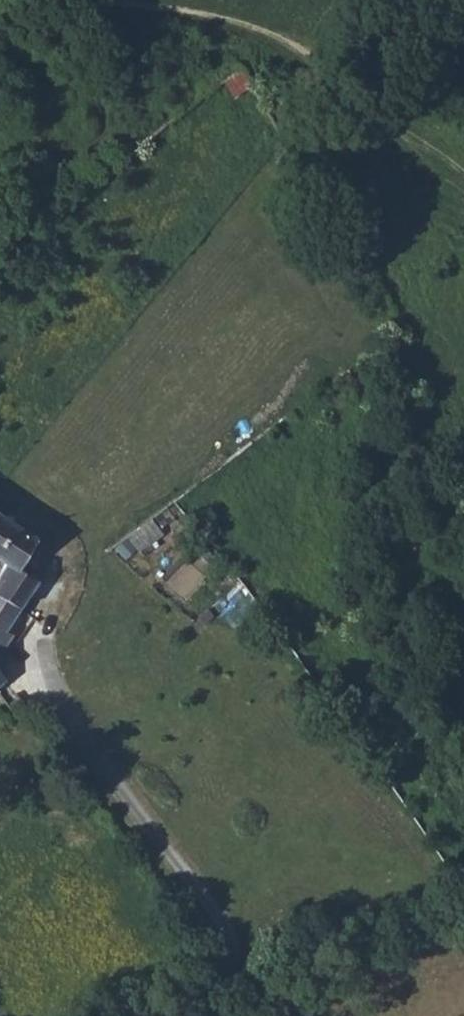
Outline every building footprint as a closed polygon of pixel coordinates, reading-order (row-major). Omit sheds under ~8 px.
[(0,519),(0,567),(2,568),(0,572),(0,632),(3,633),(36,583),(30,579),(15,571),(22,560),(33,543),(0,519)] [(15,571),(30,579),(36,569),(22,560),(15,571)] [(9,637),(3,633),(0,632),(0,653),(9,637)]
